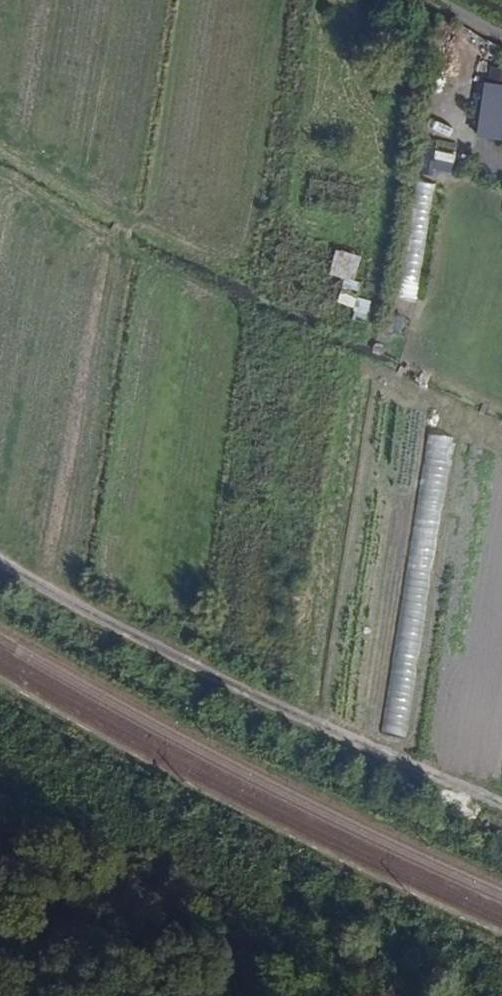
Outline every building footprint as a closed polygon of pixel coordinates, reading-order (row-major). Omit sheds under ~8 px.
[(489,66),(484,99),(501,102),(501,68),(489,66)] [(335,304),(366,313),(370,300),(352,294),(364,256),(336,248),(328,275),(342,279),(335,304)] [(453,439),(425,434),(375,734),(402,738),(453,439)]
